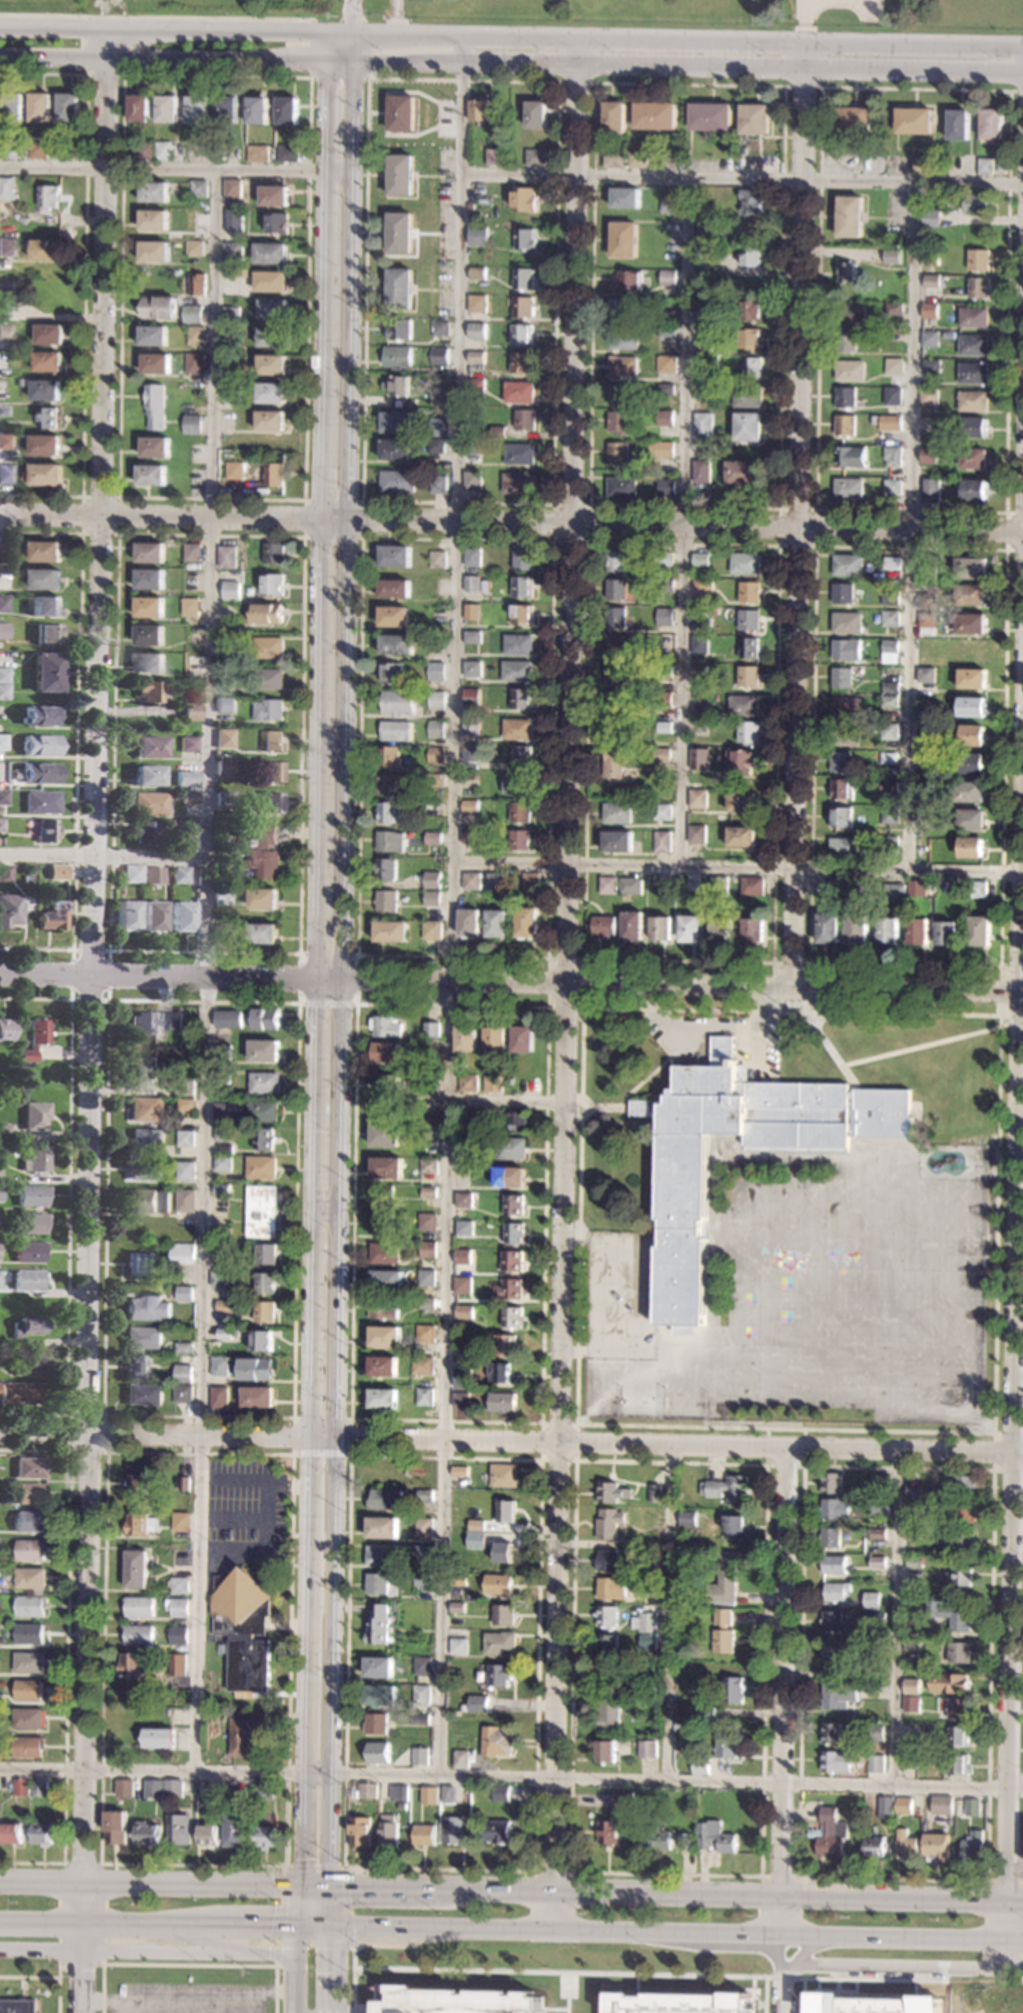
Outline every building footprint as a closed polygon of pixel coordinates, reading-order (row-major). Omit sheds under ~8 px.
[(21,122),(1,122),(1,93),(21,93),(21,122)] [(49,123),(29,123),(29,94),(49,94),(49,123)] [(77,123),(57,123),(57,94),(77,94),(77,123)] [(176,123),(157,123),(157,95),(177,96),(176,123)] [(413,131),(387,131),(388,95),(414,95),(413,131)] [(149,123),(129,123),(129,96),(149,96),(149,123)] [(207,124),(187,123),(187,96),(207,97),(207,124)] [(486,100),(488,100),(488,122),(467,122),(467,101),(479,101),(478,96),(486,96),(486,100)] [(236,124),(217,124),(217,97),(236,97),(236,124)] [(267,125),(247,125),(248,97),(267,97),(267,125)] [(297,125),(277,125),(278,97),(297,98),(297,125)] [(546,129),(526,129),(526,100),(546,101),(546,129)] [(624,134),(603,134),(603,102),(624,103),(624,134)] [(675,130),(634,129),(635,102),(676,103),(675,130)] [(731,131),(690,131),(691,103),(732,104),(731,131)] [(769,134),(740,134),(741,105),(770,105),(769,134)] [(932,134),(897,133),(897,108),(932,109),(932,134)] [(872,135),(837,135),(837,109),(873,109),(872,135)] [(1001,140),(994,140),(994,143),(984,143),(984,139),(982,139),(982,109),(1002,109),(1001,140)] [(968,140),(949,139),(949,110),(969,110),(968,140)] [(45,159),(27,158),(28,142),(45,142),(45,159)] [(170,160),(155,160),(155,142),(171,142),(170,160)] [(152,160),(135,160),(135,144),(152,144),(152,160)] [(298,162),(276,162),(276,144),(298,144),(298,162)] [(268,162),(246,162),(246,145),(268,145),(268,162)] [(543,167),(524,166),(524,148),(544,149),(543,167)] [(502,166),(484,166),(484,149),(503,149),(502,166)] [(646,169),(628,168),(628,151),(646,151),(646,169)] [(625,169),(603,169),(603,152),(625,152),(625,169)] [(412,196),(388,196),(388,155),(412,155),(412,196)] [(964,174),(945,174),(945,156),(964,156),(964,174)] [(993,174),(978,174),(978,158),(993,158),(993,174)] [(11,200),(0,200),(0,178),(10,178),(11,200)] [(205,198),(189,197),(190,180),(205,181),(205,198)] [(239,198),(223,198),(223,180),(237,180),(239,180),(239,198)] [(167,183),(167,202),(140,202),(140,182),(167,183)] [(58,195),(61,195),(61,201),(55,201),(55,207),(37,207),(37,186),(58,186),(58,195)] [(286,205),(259,205),(259,186),(282,186),(286,186),(286,205)] [(532,195),(535,195),(535,212),(510,211),(511,188),(532,188),(532,195)] [(639,208),(611,208),(612,189),(639,189),(639,208)] [(761,198),(763,198),(763,212),(755,212),(755,216),(741,215),(741,199),(739,199),(739,189),(761,189),(761,198)] [(990,194),(989,213),(965,212),(965,194),(990,194)] [(678,212),(660,213),(660,195),(678,195),(678,212)] [(863,197),(862,238),(837,237),(839,196),(863,197)] [(241,232),(224,232),(224,211),(241,210),(241,232)] [(940,227),(924,227),(924,210),(941,210),(940,227)] [(167,231),(140,230),(140,211),(167,211),(167,231)] [(286,233),(264,233),(264,214),(286,213),(286,233)] [(411,254),(387,254),(388,213),(411,213),(411,254)] [(636,223),(635,258),(609,257),(611,222),(636,223)] [(713,241),(696,241),(697,226),(713,226),(713,241)] [(485,245),(466,245),(466,227),(486,227),(485,245)] [(535,249),(513,250),(513,229),(535,229),(535,249)] [(12,256),(0,256),(0,239),(13,239),(12,256)] [(61,260),(32,259),(32,240),(62,241),(61,260)] [(201,257),(185,257),(185,240),(189,240),(202,241),(201,257)] [(168,262),(140,262),(141,242),(168,242),(168,262)] [(241,261),(222,261),(222,242),(242,243),(241,261)] [(286,264),(254,263),(254,243),(286,243),(286,264)] [(761,258),(759,258),(759,267),(740,267),(740,247),(761,247),(761,258)] [(899,264),(894,264),(894,268),(887,268),(887,264),(884,264),(884,249),(899,249),(899,264)] [(990,270),(969,270),(970,250),(990,250),(990,270)] [(711,269),(696,269),(696,253),(711,253),(711,269)] [(857,283),(838,283),(838,262),(857,262),(857,283)] [(483,268),(482,279),(467,279),(467,267),(483,268)] [(411,269),(410,309),(386,308),(387,268),(411,269)] [(248,277),(237,277),(237,269),(247,269),(248,277)] [(531,289),(511,288),(511,269),(531,269),(531,289)] [(285,292),(255,292),(255,271),(285,271),(285,292)] [(676,271),(675,286),(659,285),(660,271),(676,271)] [(640,292),(612,292),(611,278),(616,278),(616,272),(639,272),(640,292)] [(204,296),(189,296),(190,274),(204,275),(204,296)] [(939,288),(923,287),(924,276),(939,277),(939,288)] [(989,298),(969,298),(969,278),(989,278),(989,298)] [(18,289),(10,290),(9,283),(17,282),(18,289)] [(484,312),(466,312),(467,294),(468,294),(484,295),(484,312)] [(0,295),(0,319),(9,319),(9,296),(0,295)] [(175,318),(141,319),(141,297),(175,297),(175,318)] [(530,306),(533,306),(533,318),(512,317),(512,297),(530,297),(530,306)] [(285,300),(284,319),(258,318),(259,299),(285,300)] [(637,318),(611,318),(611,299),(637,299),(637,318)] [(762,321),(738,321),(738,300),(762,300),(762,321)] [(902,315),(885,315),(885,302),(902,303),(902,315)] [(938,304),(937,319),(922,319),(922,303),(938,304)] [(201,324),(182,323),(182,305),(201,305),(201,324)] [(864,325),(836,325),(836,305),(862,305),(865,306),(864,325)] [(988,328),(959,327),(959,307),(988,308),(988,328)] [(711,326),(695,325),(695,308),(707,308),(712,308),(711,326)] [(446,336),(430,336),(429,319),(446,319),(446,336)] [(409,339),(386,339),(386,320),(409,320),(409,339)] [(482,339),(466,339),(467,323),(480,323),(482,323),(482,339)] [(61,344),(35,344),(35,324),(62,325),(61,344)] [(10,342),(0,342),(0,325),(10,325),(10,342)] [(529,345),(509,345),(509,325),(529,325),(529,345)] [(165,346),(139,346),(139,326),(165,326),(165,346)] [(203,345),(186,345),(186,326),(203,326),(203,345)] [(284,347),(258,347),(258,327),(284,327),(284,347)] [(675,338),(658,337),(658,327),(675,327),(675,338)] [(637,349),(608,349),(609,328),(638,329),(637,349)] [(762,350),(738,349),(738,331),(762,331),(762,350)] [(938,347),(921,347),(921,331),(938,331),(938,347)] [(855,352),(836,351),(836,332),(856,332),(855,352)] [(988,356),(959,355),(960,335),(961,335),(988,336),(988,356)] [(710,353),(693,353),(693,336),(710,336),(710,353)] [(410,367),(383,367),(383,348),(401,348),(410,348),(410,367)] [(446,364),(429,365),(428,349),(446,348),(446,364)] [(481,364),(466,364),(466,351),(482,352),(481,364)] [(59,371),(33,372),(33,352),(59,352),(59,371)] [(203,374),(185,374),(185,352),(189,353),(203,353),(203,374)] [(529,373),(508,373),(508,354),(529,354),(529,373)] [(168,374),(142,374),(142,355),(169,355),(168,374)] [(284,375),(258,374),(258,356),(279,356),(284,356),(284,375)] [(637,378),(622,378),(622,380),(609,380),(609,356),(638,357),(637,378)] [(676,373),(656,373),(656,357),(658,357),(658,356),(675,356),(676,373)] [(760,378),(741,378),(741,368),(743,368),(743,357),(760,358),(760,378)] [(902,359),(902,375),(885,374),(886,358),(902,359)] [(939,373),(923,372),(923,359),(940,360),(939,373)] [(864,362),(864,381),(835,380),(836,361),(864,362)] [(987,383),(959,383),(959,363),(988,364),(987,383)] [(407,396),(389,396),(389,389),(382,389),(382,382),(386,382),(386,377),(407,377),(407,396)] [(25,387),(16,387),(16,379),(25,379),(25,387)] [(482,379),(482,391),(465,391),(465,379),(482,379)] [(57,400),(31,400),(31,380),(57,381),(57,400)] [(532,403),(503,403),(503,383),(532,382),(532,403)] [(222,401),(233,400),(233,383),(222,383),(222,401)] [(709,399),(693,399),(693,383),(706,384),(709,384),(709,399)] [(283,403),(257,403),(257,384),(283,384),(283,403)] [(673,395),(656,395),(657,384),(673,384),(673,395)] [(163,430),(146,430),(146,416),(145,416),(145,408),(143,408),(143,385),(163,385),(163,430)] [(637,405),(608,405),(608,385),(637,386),(637,405)] [(446,406),(430,406),(430,386),(445,386),(446,406)] [(901,406),(884,406),(884,387),(901,387),(901,406)] [(761,408),(732,408),(732,388),(761,388),(761,408)] [(855,408),(834,408),(834,388),(855,388),(855,408)] [(937,405),(919,405),(919,388),(937,388),(937,405)] [(987,411),(959,411),(959,391),(987,391),(987,411)] [(55,428),(37,427),(37,407),(56,408),(55,428)] [(672,423),(656,423),(656,411),(672,410),(672,423)] [(283,431),(256,430),(257,411),(284,412),(283,431)] [(533,430),(513,430),(513,411),(533,411),(533,430)] [(410,432),(381,432),(381,413),(410,412),(410,432)] [(628,432),(607,431),(608,412),(628,412),(628,432)] [(711,437),(693,437),(694,413),(712,413),(711,437)] [(760,441),(735,441),(735,414),(740,414),(760,414),(760,441)] [(200,435),(182,434),(182,415),(200,415),(200,435)] [(900,431),(879,430),(879,415),(900,415),(900,431)] [(855,436),(834,436),(835,416),(855,416),(855,436)] [(446,436),(428,436),(427,418),(445,418),(446,436)] [(986,438),(963,438),(963,418),(986,418),(986,438)] [(503,436),(489,436),(489,426),(503,426),(503,436)] [(10,449),(0,449),(0,435),(10,434),(10,449)] [(58,456),(29,456),(29,435),(58,435),(58,456)] [(167,457),(141,457),(141,437),(168,438),(167,457)] [(443,453),(426,453),(426,438),(443,438),(443,453)] [(480,453),(463,453),(464,438),(480,438),(480,453)] [(408,460),(381,460),(381,440),(409,440),(408,460)] [(673,458),(654,457),(654,454),(647,454),(647,442),(673,442),(673,458)] [(627,469),(616,469),(616,463),(606,463),(607,443),(627,443),(627,469)] [(533,464),(504,464),(504,444),(533,444),(533,464)] [(865,468),(835,467),(835,465),(832,465),(833,455),(835,455),(835,447),(865,447),(865,468)] [(900,467),(883,467),(884,447),(900,447),(900,467)] [(936,464),(920,463),(920,448),(936,448),(936,464)] [(987,469),(961,469),(961,448),(987,449),(987,469)] [(709,482),(692,482),(692,460),(709,460),(709,482)] [(760,485),(739,484),(739,487),(733,487),(733,485),(726,485),(726,461),(760,461),(760,485)] [(243,479),(226,479),(226,462),(242,462),(243,479)] [(283,486),(266,486),(266,464),(283,463),(283,486)] [(60,485),(28,485),(28,481),(23,481),(23,472),(29,472),(29,464),(60,464),(60,485)] [(12,484),(0,484),(0,465),(8,465),(12,465),(12,484)] [(163,485),(137,485),(137,465),(164,466),(163,485)] [(414,493),(380,493),(380,471),(414,471),(414,493)] [(480,471),(480,490),(477,490),(462,490),(462,471),(480,471)] [(532,480),(533,480),(533,495),(501,494),(502,473),(532,474),(532,480)] [(446,493),(430,493),(430,476),(446,476),(446,493)] [(635,478),(635,498),(606,498),(607,477),(635,478)] [(862,479),(862,499),(833,499),(834,478),(862,479)] [(938,501),(921,500),(922,479),(938,479),(938,501)] [(900,496),(883,496),(883,480),(900,480),(900,496)] [(985,501),(962,501),(963,480),(985,481),(985,501)] [(674,495),(657,495),(657,481),(673,481),(674,495)] [(59,562),(30,561),(30,542),(59,542),(59,562)] [(162,563),(135,562),(136,543),(161,543),(162,543),(162,563)] [(199,562),(183,561),(183,543),(185,543),(200,544),(199,562)] [(283,563),(263,563),(263,544),(282,544),(283,544),(283,563)] [(235,569),(217,569),(217,545),(219,545),(235,545),(235,569)] [(409,568),(379,567),(379,546),(409,546),(409,568)] [(478,549),(478,565),(462,565),(463,548),(478,549)] [(444,568),(428,568),(428,551),(444,551),(444,568)] [(531,569),(511,569),(511,551),(531,551),(531,569)] [(626,554),(633,554),(633,572),(606,571),(606,552),(626,552),(626,554)] [(671,566),(656,566),(656,564),(652,564),(653,552),(672,552),(671,566)] [(707,566),(692,566),(692,553),(707,553),(708,553),(707,566)] [(759,554),(758,574),(730,573),(730,553),(759,554)] [(862,555),(861,576),(832,576),(832,554),(862,555)] [(899,558),(899,569),(898,569),(883,569),(883,557),(899,558)] [(985,579),(955,579),(955,558),(985,558),(985,579)] [(58,590),(30,590),(30,569),(58,569),(58,590)] [(162,590),(135,590),(135,570),(162,570),(162,590)] [(283,575),(282,595),(281,595),(260,594),(261,574),(283,575)] [(477,592),(462,592),(462,576),(477,576),(477,592)] [(530,597),(510,597),(510,577),(530,577),(530,597)] [(672,592),(656,592),(656,578),(672,579),(672,592)] [(626,580),(625,600),(605,599),(606,579),(626,580)] [(712,590),(691,590),(692,579),(693,579),(712,579),(712,590)] [(408,597),(379,597),(379,580),(408,580),(408,597)] [(487,581),(486,593),(479,592),(479,581),(487,581)] [(759,603),(746,603),(746,605),(740,605),(740,602),(738,602),(738,582),(759,582),(759,603)] [(853,604),(832,604),(832,584),(853,584),(853,604)] [(984,605),(955,605),(955,585),(984,585),(984,605)] [(233,601),(218,601),(218,589),(233,590),(233,601)] [(898,605),(882,605),(882,589),(898,590),(898,605)] [(934,610),(918,609),(918,594),(933,594),(935,594),(934,610)] [(58,616),(31,616),(31,597),(58,597),(58,616)] [(161,618),(135,617),(135,598),(160,598),(161,598),(161,618)] [(197,617),(181,616),(181,598),(198,599),(197,617)] [(234,621),(217,621),(217,602),(234,602),(234,621)] [(282,624),(251,624),(251,604),(282,604),(282,624)] [(477,620),(462,620),(462,604),(477,604),(477,620)] [(407,627),(378,626),(379,606),(407,607),(407,627)] [(530,625),(508,625),(508,606),(530,606),(530,625)] [(625,628),(605,628),(605,607),(623,607),(625,607),(625,628)] [(672,627),(655,626),(656,609),(672,609),(672,627)] [(758,630),(737,630),(738,610),(759,610),(758,630)] [(898,627),(880,627),(881,611),(898,611),(898,627)] [(861,634),(832,633),(832,612),(859,612),(861,613),(861,634)] [(933,634),(918,634),(918,628),(918,612),(933,612),(933,634)] [(984,634),(955,634),(956,613),(984,614),(984,634)] [(707,634),(692,634),(692,622),(703,622),(707,622),(707,634)] [(7,640),(0,640),(0,624),(8,624),(7,640)] [(59,645),(35,644),(35,625),(59,625),(59,645)] [(162,626),(161,646),(134,645),(134,625),(162,626)] [(478,644),(461,643),(461,631),(478,631),(478,644)] [(232,652),(217,652),(217,634),(232,635),(232,652)] [(411,655),(380,654),(380,634),(406,635),(411,635),(411,655)] [(530,655),(501,655),(502,635),(530,635),(530,655)] [(634,637),(633,657),(604,657),(605,637),(634,637)] [(706,654),(690,654),(690,637),(706,637),(706,654)] [(283,658),(254,658),(254,638),(283,638),(283,658)] [(757,658),(738,658),(738,638),(757,638),(757,658)] [(859,661),(832,660),(832,640),(860,640),(859,661)] [(896,653),(881,653),(881,640),(897,641),(896,653)] [(58,692),(32,691),(33,654),(59,654),(58,692)] [(161,674),(135,673),(135,654),(162,654),(161,674)] [(478,677),(461,677),(461,661),(479,661),(478,677)] [(529,681),(499,681),(499,661),(529,661),(529,681)] [(400,674),(401,674),(401,683),(380,682),(380,662),(400,662),(400,674)] [(442,680),(425,680),(425,679),(425,662),(442,662),(442,680)] [(625,674),(627,674),(627,682),(625,682),(624,684),(604,683),(605,663),(625,663),(625,674)] [(670,677),(655,677),(654,665),(670,665),(670,677)] [(706,679),(690,678),(690,666),(706,666),(706,679)] [(757,687),(737,686),(737,666),(755,666),(757,666),(757,687)] [(851,688),(831,688),(831,668),(852,668),(851,688)] [(933,683),(916,683),(916,668),(933,668),(933,683)] [(7,684),(0,684),(0,669),(8,669),(7,684)] [(233,685),(217,685),(217,669),(233,669),(233,685)] [(282,690),(253,689),(253,669),(282,670),(282,690)] [(983,689),(957,688),(957,669),(984,670),(983,689)] [(160,703),(139,703),(140,697),(136,697),(136,681),(160,682),(160,703)] [(898,693),(881,693),(881,682),(898,682),(898,693)] [(8,700),(0,700),(0,685),(7,685),(8,700)] [(477,706),(461,705),(461,689),(477,689),(477,706)] [(529,709),(508,709),(507,689),(528,689),(529,709)] [(412,714),(399,714),(399,718),(391,718),(391,714),(381,714),(382,691),(413,691),(412,714)] [(442,692),(441,709),(426,709),(427,691),(442,692)] [(624,712),(605,712),(605,691),(625,692),(624,712)] [(671,707),(655,707),(655,693),(671,693),(671,707)] [(756,716),(728,715),(729,695),(756,696),(756,716)] [(859,717),(831,717),(831,696),(860,697),(859,717)] [(897,708),(880,708),(880,696),(897,696),(897,708)] [(232,697),(232,714),(215,713),(216,697),(232,697)] [(983,698),(982,717),(956,717),(957,697),(983,698)] [(281,720),(253,719),(254,702),(263,702),(263,699),(280,699),(281,699),(281,720)] [(198,721),(181,721),(181,705),(198,705),(198,721)] [(707,718),(690,718),(690,706),(707,706),(707,718)] [(57,718),(54,718),(54,726),(24,726),(24,707),(58,707),(57,718)] [(477,737),(460,737),(460,719),(477,719),(477,737)] [(529,740),(500,739),(500,730),(494,729),(494,720),(500,720),(500,719),(529,719),(529,740)] [(624,733),(630,733),(630,741),(625,741),(625,742),(621,742),(621,740),(604,740),(604,732),(602,732),(602,724),(604,724),(604,719),(624,719),(624,733)] [(409,741),(379,740),(380,721),(383,721),(409,721),(409,741)] [(441,738),(425,738),(425,721),(441,721),(441,738)] [(670,731),(655,731),(655,721),(670,721),(670,731)] [(756,742),(737,742),(737,722),(757,722),(756,742)] [(896,724),(896,740),(879,740),(879,724),(896,724)] [(932,742),(916,742),(916,724),(932,724),(932,742)] [(859,746),(831,745),(831,725),(857,725),(859,725),(859,746)] [(982,746),(959,745),(959,726),(982,726),(982,746)] [(232,748),(214,748),(215,730),(233,730),(232,748)] [(282,751),(262,751),(262,731),(282,731),(282,751)] [(56,756),(22,755),(23,736),(57,736),(56,756)] [(162,758),(133,758),(133,737),(162,738),(162,758)] [(196,752),(180,752),(179,737),(196,737),(196,752)] [(476,761),(459,761),(459,744),(474,744),(477,744),(476,761)] [(397,767),(377,767),(377,745),(397,745),(397,767)] [(528,766),(508,766),(509,746),(528,746),(528,766)] [(441,763),(426,763),(426,747),(441,747),(441,763)] [(669,763),(652,763),(652,748),(669,748),(669,763)] [(623,749),(622,778),(603,777),(604,749),(623,749)] [(707,769),(689,769),(689,749),(705,749),(708,749),(707,769)] [(750,758),(755,758),(755,767),(750,767),(750,775),(731,775),(732,750),(750,750),(750,758)] [(850,772),(830,772),(830,752),(849,752),(850,752),(850,772)] [(896,753),(895,764),(879,763),(879,752),(896,753)] [(982,774),(959,774),(959,753),(982,753),(982,774)] [(232,777),(216,777),(216,761),(232,761),(232,777)] [(281,782),(261,782),(261,763),(281,763),(281,782)] [(56,784),(22,784),(22,764),(57,765),(56,784)] [(159,787),(132,786),(133,766),(160,767),(159,787)] [(196,787),(175,787),(175,772),(196,772),(196,787)] [(397,786),(398,786),(398,795),(375,794),(375,773),(397,773),(397,786)] [(476,787),(459,787),(459,773),(476,773),(476,787)] [(442,787),(424,787),(424,774),(442,774),(442,787)] [(528,794),(501,794),(501,774),(528,774),(528,794)] [(850,791),(852,791),(852,799),(830,799),(831,779),(850,779),(850,791)] [(896,792),(879,792),(879,779),(897,779),(896,792)] [(982,802),(952,802),(953,781),(982,782),(982,802)] [(705,809),(688,808),(688,789),(705,790),(705,809)] [(57,814),(23,814),(23,792),(57,792),(57,814)] [(232,810),(215,810),(215,792),(233,792),(232,810)] [(754,812),(727,812),(727,792),(754,792),(754,812)] [(165,816),(131,816),(132,793),(165,794),(165,816)] [(279,814),(258,813),(258,793),(279,794),(279,814)] [(196,794),(196,804),(182,804),(182,794),(196,794)] [(476,812),(460,812),(460,800),(475,800),(476,812)] [(397,822),(377,822),(376,802),(397,802),(397,822)] [(528,822),(508,822),(507,803),(527,802),(528,822)] [(630,824),(602,824),(603,802),(631,803),(630,824)] [(670,820),(652,820),(652,804),(670,804),(670,820)] [(850,819),(852,819),(852,827),(830,827),(830,807),(851,807),(850,819)] [(897,824),(879,824),(880,807),(897,807),(897,824)] [(983,830),(956,830),(957,809),(983,810),(983,830)] [(53,819),(53,828),(57,828),(56,834),(53,834),(53,842),(35,841),(36,819),(53,819)] [(155,822),(155,843),(134,843),(134,835),(131,835),(132,821),(155,822)] [(704,843),(688,843),(688,825),(703,825),(704,843)] [(274,844),(268,844),(267,851),(276,851),(276,879),(253,879),(253,868),(243,868),(243,859),(247,859),(247,850),(253,850),(253,841),(255,841),(255,826),(274,826),(274,844)] [(754,847),(727,847),(727,827),(754,828),(754,847)] [(475,844),(459,843),(459,828),(475,828),(475,844)] [(195,847),(179,847),(179,830),(195,830),(195,847)] [(528,850),(508,850),(508,830),(527,830),(528,850)] [(395,833),(402,833),(402,851),(375,851),(375,831),(395,831),(395,833)] [(631,852),(603,852),(603,831),(631,831),(631,852)] [(669,852),(652,852),(652,831),(669,832),(669,852)] [(440,833),(439,845),(423,844),(424,832),(440,833)] [(896,853),(879,853),(879,836),(896,836),(896,853)] [(857,858),(829,858),(829,838),(858,838),(857,858)] [(980,858),(958,858),(958,838),(980,838),(980,858)] [(394,879),(375,880),(375,859),(394,859),(394,879)] [(66,880),(48,881),(48,865),(66,865),(66,880)] [(140,883),(122,884),(122,865),(140,865),(140,883)] [(10,882),(0,882),(0,866),(10,866),(10,882)] [(188,884),(171,884),(172,867),(188,867),(188,884)] [(162,884),(142,884),(143,868),(162,868),(162,884)] [(439,888),(423,888),(423,872),(439,872),(439,888)] [(478,890),(461,890),(462,873),(478,873),(478,890)] [(501,890),(484,890),(484,873),(502,873),(501,890)] [(538,888),(521,888),(521,873),(538,873),(538,888)] [(615,894),(598,894),(598,877),(614,878),(615,878),(615,894)] [(763,895),(739,895),(739,877),(763,877),(763,895)] [(640,879),(640,894),(619,894),(619,878),(640,879)] [(840,893),(822,893),(822,878),(824,878),(840,878),(840,893)] [(924,897),(906,896),(906,880),(925,881),(924,897)] [(984,898),(967,898),(967,881),(985,881),(984,898)] [(904,901),(882,901),(882,883),(901,883),(904,884),(904,901)] [(230,904),(213,904),(213,886),(230,887),(230,904)] [(275,909),(248,908),(248,889),(275,889),(275,909)] [(395,911),(375,911),(375,891),(395,891),(395,911)] [(438,906),(423,906),(423,891),(438,891),(438,906)] [(7,929),(0,929),(0,896),(20,896),(19,926),(7,925),(7,929)] [(66,931),(36,930),(36,912),(48,912),(48,901),(65,901),(66,901),(66,931)] [(138,931),(117,931),(118,901),(138,901),(138,931)] [(163,931),(143,931),(143,902),(163,902),(163,931)] [(191,932),(171,932),(171,902),(191,902),(191,932)] [(535,937),(515,937),(515,908),(535,908),(535,937)] [(478,936),(458,936),(459,909),(478,910),(478,936)] [(504,937),(485,937),(485,910),(504,910),(504,937)] [(641,940),(621,940),(622,912),(642,912),(641,940)] [(838,943),(818,943),(819,914),(839,914),(838,943)] [(866,944),(846,944),(846,914),(867,914),(866,944)] [(614,935),(607,935),(607,939),(598,939),(598,935),(591,934),(592,916),(615,916),(614,935)] [(699,942),(679,942),(679,916),(699,916),(699,942)] [(989,946),(968,946),(968,916),(989,916),(989,946)] [(670,940),(649,940),(649,917),(669,917),(670,940)] [(763,942),(758,942),(758,944),(752,944),(752,942),(743,942),(743,918),(763,918),(763,942)] [(897,944),(877,943),(878,918),(897,918),(897,944)] [(927,944),(908,944),(908,919),(927,919),(927,944)] [(730,943),(721,943),(721,945),(716,945),(716,942),(709,942),(709,920),(730,920),(730,943)] [(405,942),(373,942),(373,921),(406,921),(405,942)] [(439,940),(421,939),(422,921),(440,921),(439,940)] [(956,945),(936,945),(936,922),(956,922),(956,945)] [(274,944),(248,944),(248,924),(274,924),(274,944)] [(277,1030),(252,1030),(252,1009),(277,1009),(277,1030)] [(239,1028),(213,1027),(213,1010),(239,1010),(239,1028)] [(155,1019),(159,1019),(159,1014),(178,1013),(178,1029),(159,1029),(159,1028),(155,1028),(156,1035),(131,1035),(131,1012),(155,1012),(155,1019)] [(392,1023),(401,1023),(401,1036),(373,1036),(373,1030),(369,1030),(369,1018),(373,1018),(373,1016),(392,1016),(392,1023)] [(2,1042),(0,1042),(0,1020),(1,1020),(1,1017),(6,1017),(6,1020),(13,1020),(13,1040),(2,1040),(2,1042)] [(49,1044),(37,1044),(37,1062),(20,1063),(20,1050),(30,1050),(30,1020),(49,1020),(49,1044)] [(439,1037),(423,1037),(423,1023),(439,1023),(439,1037)] [(476,1051),(455,1052),(455,1025),(476,1025),(476,1051)] [(531,1052),(512,1051),(512,1026),(532,1026),(531,1052)] [(504,1051),(484,1050),(484,1027),(504,1027),(504,1051)] [(675,1064),(710,1064),(711,1034),(733,1035),(732,1058),(737,1058),(737,1064),(747,1064),(747,1081),(778,1082),(849,1084),(849,1091),(856,1091),(856,1087),(912,1089),(911,1115),(915,1115),(914,1137),(849,1135),(849,1151),(745,1149),(745,1135),(709,1134),(706,1219),(702,1219),(702,1236),(706,1236),(704,1325),(656,1324),(658,1246),(661,1246),(661,1234),(661,1219),(658,1219),(660,1116),(629,1116),(630,1100),(666,1101),(666,1094),(670,1094),(670,1086),(675,1087),(675,1064)] [(276,1061),(248,1061),(249,1040),(277,1041),(276,1061)] [(399,1062),(373,1062),(373,1043),(399,1043),(399,1062)] [(228,1060),(213,1060),(213,1045),(228,1045),(228,1060)] [(153,1080),(130,1081),(130,1057),(153,1057),(153,1080)] [(412,1071),(404,1072),(404,1064),(411,1064),(412,1071)] [(277,1094),(248,1093),(248,1072),(251,1072),(278,1073),(277,1094)] [(227,1085),(212,1084),(212,1073),(227,1074),(227,1085)] [(475,1092),(457,1092),(457,1074),(475,1074),(475,1092)] [(394,1096),(375,1096),(376,1075),(394,1075),(394,1096)] [(500,1092),(482,1092),(482,1075),(500,1075),(500,1092)] [(192,1080),(192,1095),(173,1095),(173,1079),(192,1080)] [(159,1122),(131,1121),(131,1098),(160,1098),(159,1122)] [(192,1099),(192,1111),(176,1111),(176,1099),(192,1099)] [(276,1122),(246,1122),(247,1101),(276,1102),(276,1122)] [(227,1117),(211,1117),(211,1102),(227,1102),(227,1117)] [(49,1121),(46,1121),(45,1131),(24,1131),(25,1103),(50,1103),(49,1121)] [(474,1127),(486,1127),(486,1110),(475,1109),(474,1127)] [(524,1131),(505,1132),(505,1113),(524,1113),(524,1131)] [(399,1147),(370,1146),(371,1121),(399,1122),(399,1147)] [(11,1142),(0,1142),(0,1124),(11,1124),(11,1142)] [(227,1127),(227,1140),(212,1140),(212,1127),(227,1127)] [(272,1136),(274,1137),(274,1143),(272,1143),(272,1150),(254,1150),(254,1128),(272,1128),(272,1136)] [(161,1153),(131,1153),(131,1145),(130,1145),(130,1138),(131,1138),(132,1129),(161,1130),(161,1153)] [(191,1147),(175,1147),(175,1130),(178,1131),(191,1131),(191,1147)] [(472,1148),(454,1148),(454,1137),(472,1137),(472,1148)] [(523,1160),(495,1159),(496,1138),(498,1138),(524,1138),(523,1160)] [(230,1154),(216,1153),(216,1144),(230,1144),(230,1154)] [(49,1172),(22,1172),(22,1160),(29,1160),(29,1146),(49,1146),(49,1172)] [(229,1171),(212,1171),(212,1156),(229,1156),(229,1171)] [(275,1179),(245,1179),(245,1156),(275,1157),(275,1179)] [(400,1178),(371,1178),(372,1157),(401,1158),(400,1178)] [(436,1174),(420,1174),(420,1159),(436,1159),(436,1174)] [(158,1181),(128,1181),(128,1160),(158,1160),(158,1181)] [(192,1180),(175,1180),(175,1162),(192,1162),(192,1180)] [(523,1188),(493,1187),(494,1167),(523,1168),(523,1188)] [(227,1194),(211,1194),(211,1184),(227,1184),(227,1194)] [(49,1199),(47,1199),(47,1207),(19,1206),(19,1186),(49,1187),(49,1199)] [(275,1237),(246,1237),(246,1186),(275,1186),(275,1237)] [(392,1206),(371,1206),(371,1186),(391,1186),(392,1186),(392,1206)] [(435,1198),(420,1198),(420,1187),(423,1187),(435,1187),(435,1198)] [(167,1212),(147,1212),(146,1216),(139,1216),(139,1213),(130,1213),(130,1190),(168,1191),(167,1212)] [(192,1212),(174,1212),(174,1190),(192,1190),(192,1212)] [(470,1208),(454,1207),(454,1192),(469,1192),(471,1192),(470,1208)] [(522,1215),(502,1215),(503,1195),(522,1195),(522,1215)] [(435,1230),(417,1230),(417,1213),(435,1213),(435,1230)] [(48,1226),(45,1226),(45,1234),(18,1234),(18,1214),(48,1214),(48,1226)] [(392,1234),(371,1234),(371,1214),(392,1214),(392,1234)] [(471,1235),(455,1235),(455,1221),(471,1221),(471,1235)] [(522,1243),(503,1243),(503,1223),(522,1223),(522,1243)] [(434,1258),(419,1258),(419,1241),(434,1241),(434,1258)] [(44,1263),(16,1263),(16,1242),(44,1242),(44,1263)] [(191,1263),(152,1263),(152,1278),(127,1277),(128,1252),(152,1253),(152,1257),(167,1258),(167,1243),(191,1244),(191,1263)] [(398,1264),(369,1263),(370,1243),(396,1244),(398,1244),(398,1264)] [(274,1264),(254,1264),(254,1244),(274,1244),(274,1264)] [(469,1265),(454,1264),(454,1249),(469,1250),(470,1250),(469,1265)] [(520,1271),(501,1271),(501,1251),(521,1251),(520,1271)] [(222,1253),(212,1253),(212,1266),(223,1266),(222,1253)] [(433,1286),(417,1286),(417,1269),(433,1269),(433,1286)] [(43,1274),(46,1274),(46,1283),(42,1283),(42,1291),(15,1291),(15,1270),(43,1271),(43,1274)] [(401,1290),(370,1290),(370,1270),(396,1271),(402,1271),(401,1290)] [(226,1287),(208,1287),(208,1271),(226,1271),(226,1287)] [(273,1294),(253,1293),(253,1273),(258,1273),(274,1273),(273,1294)] [(470,1294),(452,1293),(453,1276),(471,1277),(470,1294)] [(521,1299),(493,1299),(494,1285),(502,1285),(502,1278),(521,1279),(521,1299)] [(189,1301),(174,1301),(174,1286),(189,1286),(189,1301)] [(158,1302),(167,1302),(167,1317),(158,1317),(158,1320),(127,1320),(127,1298),(139,1299),(139,1295),(158,1295),(158,1302)] [(389,1307),(397,1308),(397,1321),(387,1321),(387,1318),(368,1318),(368,1298),(389,1298),(389,1307)] [(230,1312),(214,1312),(214,1301),(230,1301),(230,1312)] [(273,1322),(253,1322),(253,1302),(273,1302),(273,1322)] [(472,1305),(471,1319),(454,1319),(454,1304),(472,1305)] [(520,1307),(520,1327),(501,1327),(501,1306),(520,1307)] [(43,1334),(31,1334),(31,1340),(13,1340),(13,1322),(19,1322),(20,1317),(43,1317),(43,1334)] [(433,1343),(415,1342),(415,1325),(433,1325),(433,1343)] [(398,1347),(369,1347),(370,1326),(397,1326),(399,1326),(398,1347)] [(158,1348),(126,1348),(126,1327),(158,1328),(158,1348)] [(235,1337),(229,1337),(228,1340),(215,1339),(215,1328),(236,1328),(235,1337)] [(270,1351),(251,1351),(251,1331),(254,1331),(270,1331),(270,1351)] [(473,1333),(455,1333),(455,1344),(472,1344),(473,1333)] [(515,1342),(518,1342),(518,1355),(496,1355),(496,1335),(515,1335),(515,1342)] [(189,1354),(172,1355),(172,1354),(172,1343),(189,1343),(189,1354)] [(45,1367),(42,1367),(42,1376),(14,1376),(14,1355),(45,1356),(45,1367)] [(143,1383),(134,1383),(134,1379),(126,1379),(126,1356),(143,1356),(143,1383)] [(432,1374),(410,1374),(410,1356),(432,1357),(432,1374)] [(226,1376),(209,1376),(209,1357),(225,1357),(226,1376)] [(395,1376),(368,1376),(369,1357),(395,1357),(395,1376)] [(270,1380),(237,1379),(238,1358),(271,1359),(270,1380)] [(509,1383),(488,1383),(488,1378),(486,1378),(486,1363),(509,1363),(509,1383)] [(189,1383),(172,1383),(172,1364),(189,1364),(189,1383)] [(470,1369),(470,1388),(453,1387),(453,1368),(470,1369)] [(41,1404),(1,1404),(1,1383),(41,1384),(41,1404)] [(159,1385),(159,1405),(125,1405),(125,1384),(159,1385)] [(190,1403),(171,1403),(171,1385),(190,1385),(190,1403)] [(225,1408),(208,1408),(208,1386),(225,1387),(225,1408)] [(271,1408),(241,1407),(241,1387),(271,1387),(271,1408)] [(431,1406),(415,1406),(415,1388),(431,1388),(431,1406)] [(395,1389),(395,1409),(368,1408),(369,1389),(395,1389)] [(468,1407),(452,1407),(452,1392),(468,1392),(468,1407)] [(514,1412),(505,1412),(505,1413),(499,1413),(499,1411),(488,1411),(488,1393),(514,1393),(514,1412)] [(45,1479),(15,1479),(15,1458),(45,1459),(45,1479)] [(516,1487),(489,1486),(490,1464),(516,1465),(516,1487)] [(144,1480),(148,1480),(148,1488),(144,1488),(144,1493),(126,1493),(126,1485),(123,1485),(123,1481),(126,1481),(126,1465),(144,1465),(144,1480)] [(466,1478),(451,1477),(451,1466),(467,1466),(466,1478)] [(841,1493),(821,1493),(821,1474),(841,1474),(841,1493)] [(887,1490),(872,1490),(872,1474),(887,1474),(887,1490)] [(186,1491),(177,1491),(177,1476),(186,1476),(186,1491)] [(746,1486),(750,1486),(749,1494),(746,1494),(746,1504),(726,1504),(726,1492),(721,1492),(721,1497),(705,1497),(705,1495),(700,1495),(700,1482),(705,1482),(705,1480),(722,1480),(722,1482),(726,1482),(726,1476),(746,1476),(746,1486)] [(974,1496),(948,1496),(948,1486),(953,1486),(953,1476),(974,1477),(974,1496)] [(617,1489),(631,1489),(631,1498),(617,1498),(617,1502),(598,1502),(598,1482),(617,1482),(617,1489)] [(43,1504),(16,1504),(16,1484),(43,1484),(43,1504)] [(659,1502),(647,1502),(647,1485),(659,1485),(659,1502)] [(921,1498),(906,1498),(906,1485),(921,1485),(921,1498)] [(400,1510),(367,1510),(367,1495),(370,1495),(370,1489),(400,1489),(400,1510)] [(431,1501),(416,1501),(416,1489),(431,1489),(431,1501)] [(850,1520),(821,1520),(821,1499),(850,1499),(850,1520)] [(515,1522),(495,1521),(495,1500),(515,1500),(515,1522)] [(922,1515),(906,1514),(907,1500),(922,1500),(922,1515)] [(887,1501),(888,1515),(871,1515),(871,1501),(887,1501)] [(973,1523),(953,1523),(953,1502),(974,1503),(973,1523)] [(617,1512),(625,1512),(624,1523),(616,1523),(616,1539),(596,1539),(596,1518),(599,1518),(599,1509),(617,1509),(617,1512)] [(661,1519),(654,1519),(653,1509),(661,1509),(661,1519)] [(45,1524),(43,1524),(43,1532),(15,1532),(15,1511),(45,1512),(45,1524)] [(188,1513),(188,1531),(170,1531),(170,1512),(188,1513)] [(694,1525),(679,1525),(679,1512),(694,1512),(694,1525)] [(146,1518),(155,1518),(155,1531),(146,1531),(146,1535),(124,1535),(124,1519),(126,1519),(126,1513),(146,1513),(146,1518)] [(745,1539),(723,1539),(724,1516),(745,1516),(745,1539)] [(396,1538),(367,1538),(367,1517),(396,1518),(396,1538)] [(431,1518),(430,1537),(414,1537),(414,1518),(431,1518)] [(483,1531),(468,1531),(468,1520),(483,1520),(483,1531)] [(839,1548),(820,1548),(820,1528),(839,1528),(839,1548)] [(886,1539),(862,1540),(862,1529),(886,1529),(886,1539)] [(922,1529),(921,1540),(905,1540),(905,1529),(922,1529)] [(973,1551),(951,1551),(951,1541),(944,1541),(944,1529),(973,1530),(973,1551)] [(484,1532),(484,1548),(467,1548),(467,1532),(484,1532)] [(45,1552),(42,1552),(42,1560),(15,1560),(15,1540),(45,1540),(45,1552)] [(511,1543),(510,1563),(494,1562),(495,1542),(511,1543)] [(394,1566),(365,1566),(365,1545),(394,1546),(394,1566)] [(431,1559),(414,1559),(414,1547),(430,1547),(431,1547),(431,1559)] [(146,1588),(124,1588),(125,1550),(146,1550),(146,1588)] [(617,1570),(596,1570),(596,1557),(599,1557),(599,1550),(617,1550),(617,1570)] [(741,1564),(735,1564),(735,1602),(705,1602),(705,1584),(718,1584),(718,1552),(741,1552),(741,1564)] [(845,1574),(822,1574),(822,1556),(846,1556),(845,1574)] [(885,1569),(869,1568),(869,1556),(885,1556),(885,1569)] [(921,1557),(921,1568),(905,1568),(905,1557),(921,1557)] [(252,1579),(254,1576),(269,1576),(268,1616),(265,1615),(264,1634),(251,1634),(251,1640),(268,1640),(267,1691),(227,1691),(227,1635),(212,1635),(213,1575),(228,1575),(232,1578),(242,1564),(252,1579)] [(970,1565),(969,1586),(952,1585),(952,1582),(943,1581),(943,1571),(953,1571),(954,1564),(970,1565)] [(43,1588),(14,1588),(14,1568),(43,1568),(43,1588)] [(387,1593),(366,1593),(366,1573),(386,1573),(387,1573),(387,1593)] [(430,1586),(413,1586),(413,1573),(430,1573),(430,1586)] [(511,1575),(511,1594),(483,1593),(484,1574),(511,1575)] [(465,1586),(449,1586),(449,1575),(465,1575),(465,1586)] [(625,1577),(625,1599),(596,1598),(597,1576),(625,1577)] [(186,1594),(169,1594),(169,1577),(186,1577),(186,1594)] [(849,1592),(844,1592),(844,1601),(836,1601),(836,1603),(832,1603),(832,1601),(824,1601),(824,1583),(849,1583),(849,1592)] [(879,1610),(863,1610),(863,1593),(879,1593),(879,1610)] [(44,1608),(42,1608),(42,1617),(14,1617),(14,1619),(9,1619),(9,1611),(14,1611),(14,1595),(45,1596),(44,1608)] [(153,1597),(152,1618),(124,1617),(125,1601),(122,1601),(122,1597),(153,1597)] [(187,1618),(170,1617),(170,1607),(164,1607),(164,1600),(170,1600),(170,1598),(187,1599),(187,1618)] [(940,1607),(950,1607),(950,1601),(971,1601),(971,1631),(950,1631),(950,1617),(925,1617),(925,1600),(940,1600),(940,1607)] [(471,1609),(464,1609),(463,1613),(449,1613),(449,1602),(471,1602),(471,1609)] [(387,1643),(365,1643),(365,1632),(368,1632),(368,1618),(371,1618),(371,1604),(386,1604),(387,1643)] [(514,1605),(513,1625),(493,1624),(493,1604),(514,1605)] [(617,1626),(598,1626),(598,1618),(595,1618),(595,1612),(598,1612),(598,1606),(617,1606),(617,1626)] [(732,1625),(726,1625),(726,1630),(732,1630),(733,1654),(713,1654),(713,1630),(719,1630),(719,1625),(714,1625),(714,1609),(732,1609),(732,1625)] [(840,1622),(844,1622),(844,1632),(833,1632),(833,1634),(829,1634),(829,1632),(821,1632),(822,1624),(819,1624),(819,1620),(822,1620),(822,1611),(840,1611),(840,1622)] [(885,1623),(873,1623),(873,1627),(869,1627),(869,1618),(869,1612),(885,1612),(885,1623)] [(656,1631),(640,1631),(640,1629),(631,1629),(632,1617),(640,1617),(640,1613),(656,1614),(656,1631)] [(41,1644),(13,1644),(14,1624),(41,1624),(41,1644)] [(152,1646),(124,1646),(124,1633),(122,1632),(122,1625),(152,1626),(152,1646)] [(186,1645),(169,1644),(169,1626),(186,1626),(186,1645)] [(515,1654),(484,1654),(485,1633),(503,1633),(503,1632),(515,1632),(515,1654)] [(654,1649),(639,1649),(640,1633),(655,1634),(654,1649)] [(617,1655),(597,1654),(598,1634),(617,1635),(617,1655)] [(466,1654),(450,1654),(450,1638),(467,1638),(466,1654)] [(920,1640),(920,1651),(904,1651),(904,1640),(920,1640)] [(850,1661),(820,1661),(820,1655),(822,1655),(822,1641),(850,1641),(850,1661)] [(970,1663),(937,1663),(937,1642),(970,1642),(970,1663)] [(42,1673),(12,1673),(13,1652),(42,1652),(42,1673)] [(144,1661),(147,1661),(147,1673),(143,1673),(143,1675),(120,1675),(120,1660),(122,1660),(122,1653),(144,1653),(144,1661)] [(184,1654),(184,1676),(167,1675),(168,1654),(184,1654)] [(392,1677),(365,1676),(365,1657),(392,1657),(392,1677)] [(431,1675),(412,1675),(412,1657),(430,1657),(431,1675)] [(876,1678),(861,1678),(861,1663),(876,1663),(876,1678)] [(512,1679),(508,1679),(508,1686),(489,1686),(489,1664),(512,1664),(512,1679)] [(624,1683),(619,1683),(619,1731),(597,1731),(597,1693),(608,1693),(608,1673),(624,1673),(624,1683)] [(966,1679),(970,1679),(970,1691),(962,1691),(962,1694),(942,1694),(942,1693),(932,1693),(932,1674),(967,1674),(966,1679)] [(744,1684),(746,1684),(746,1690),(743,1690),(742,1704),(721,1704),(721,1675),(744,1675),(744,1684)] [(919,1694),(903,1694),(903,1679),(919,1679),(919,1694)] [(40,1700),(14,1700),(14,1680),(40,1680),(40,1700)] [(858,1702),(847,1702),(847,1709),(822,1709),(822,1705),(818,1705),(818,1695),(823,1695),(823,1683),(858,1683),(858,1702)] [(396,1706),(365,1705),(365,1685),(396,1686),(396,1706)] [(428,1705),(413,1705),(413,1685),(428,1685),(428,1705)] [(487,1696),(486,1712),(468,1711),(468,1695),(487,1696)] [(920,1712),(904,1712),(904,1696),(905,1696),(920,1696),(920,1712)] [(968,1708),(971,1708),(971,1719),(948,1719),(948,1711),(946,1711),(946,1708),(948,1708),(948,1699),(968,1699),(968,1708)] [(714,1717),(698,1717),(698,1707),(714,1707),(714,1717)] [(41,1710),(45,1710),(44,1727),(41,1727),(41,1729),(12,1728),(12,1708),(41,1709),(41,1710)] [(264,1731),(250,1730),(250,1757),(230,1757),(230,1719),(246,1720),(246,1711),(264,1711),(264,1731)] [(386,1733),(365,1733),(365,1732),(363,1732),(363,1722),(365,1723),(365,1713),(386,1714),(386,1733)] [(427,1725),(410,1725),(410,1713),(428,1713),(427,1725)] [(841,1744),(822,1744),(821,1723),(841,1723),(841,1744)] [(884,1741),(867,1741),(867,1724),(884,1724),(884,1741)] [(499,1727),(499,1729),(512,1730),(511,1756),(498,1755),(498,1757),(482,1756),(483,1726),(499,1727)] [(969,1743),(971,1743),(971,1747),(949,1746),(949,1726),(969,1726),(969,1743)] [(173,1749),(142,1749),(142,1728),(174,1728),(173,1749)] [(742,1749),(736,1749),(736,1759),(716,1759),(716,1734),(742,1734),(742,1749)] [(42,1748),(40,1748),(40,1757),(12,1757),(12,1736),(42,1737),(42,1748)] [(614,1762),(596,1762),(596,1741),(614,1741),(614,1762)] [(656,1758),(638,1758),(638,1741),(655,1741),(656,1758)] [(389,1763),(367,1763),(367,1742),(389,1742),(389,1763)] [(427,1765),(413,1765),(413,1748),(427,1748),(427,1765)] [(468,1751),(468,1768),(453,1768),(454,1751),(468,1751)] [(841,1772),(821,1772),(821,1752),(841,1752),(841,1772)] [(917,1769),(902,1769),(902,1753),(917,1753),(917,1769)] [(969,1764),(971,1764),(971,1768),(969,1768),(969,1775),(941,1775),(941,1769),(949,1769),(949,1754),(969,1754),(969,1764)] [(884,1773),(868,1773),(868,1756),(884,1756),(884,1773)] [(709,1760),(709,1774),(692,1773),(692,1759),(709,1760)] [(27,1796),(12,1796),(12,1793),(12,1779),(28,1779),(27,1796)] [(132,1796),(114,1796),(114,1779),(132,1779),(132,1796)] [(45,1797),(30,1796),(31,1780),(45,1781),(45,1797)] [(162,1798),(144,1798),(144,1780),(162,1780),(162,1798)] [(182,1797),(163,1797),(164,1780),(182,1780),(182,1797)] [(272,1799),(253,1799),(253,1798),(253,1780),(272,1780),(272,1799)] [(358,1783),(377,1783),(377,1798),(347,1798),(347,1781),(358,1781),(358,1783)] [(408,1801),(398,1801),(398,1785),(407,1785),(408,1785),(408,1801)] [(454,1803),(441,1803),(441,1785),(453,1785),(454,1785),(454,1803)] [(509,1801),(493,1801),(493,1786),(509,1786),(509,1801)] [(437,1804),(421,1804),(421,1787),(438,1787),(437,1804)] [(953,1796),(932,1795),(932,1814),(953,1815),(953,1796)] [(939,1811),(924,1811),(924,1796),(939,1796),(939,1811)] [(893,1818),(878,1818),(878,1797),(893,1797),(893,1818)] [(911,1813),(895,1813),(896,1798),(912,1798),(911,1813)] [(979,1816),(965,1816),(966,1800),(967,1800),(979,1800),(979,1816)] [(836,1822),(831,1822),(831,1837),(843,1837),(843,1856),(823,1856),(823,1858),(818,1858),(818,1855),(817,1855),(817,1837),(822,1837),(822,1823),(820,1823),(820,1807),(836,1807),(836,1822)] [(126,1844),(104,1844),(104,1810),(126,1811),(126,1844)] [(188,1845),(165,1844),(165,1814),(188,1814),(188,1845)] [(245,1847),(225,1847),(225,1814),(246,1814),(245,1847)] [(395,1822),(397,1822),(397,1847),(379,1847),(379,1823),(382,1823),(382,1815),(395,1815),(395,1822)] [(369,1846),(350,1845),(351,1817),(370,1818),(369,1846)] [(462,1844),(442,1844),(442,1817),(462,1817),(462,1844)] [(509,1843),(483,1843),(483,1820),(510,1821),(509,1843)] [(617,1844),(598,1844),(598,1820),(617,1820),(617,1844)] [(720,1834),(735,1835),(734,1854),(717,1853),(717,1846),(709,1846),(709,1849),(697,1849),(697,1820),(720,1821),(720,1834)] [(20,1844),(0,1844),(0,1822),(20,1822),(20,1844)] [(51,1844),(49,1844),(49,1846),(41,1846),(41,1844),(31,1844),(31,1822),(51,1822),(51,1844)] [(159,1844),(135,1843),(136,1824),(160,1825),(159,1844)] [(218,1826),(217,1846),(197,1845),(197,1825),(218,1826)] [(435,1844),(414,1844),(414,1825),(435,1825),(435,1844)] [(274,1846),(269,1846),(269,1850),(261,1850),(261,1846),(254,1846),(254,1826),(274,1827),(274,1846)] [(662,1832),(670,1832),(670,1850),(646,1850),(646,1827),(662,1827),(662,1832)] [(907,1838),(917,1838),(917,1858),(897,1858),(897,1829),(907,1829),(907,1838)] [(982,1862),(972,1862),(972,1864),(963,1864),(963,1862),(961,1862),(961,1840),(971,1841),(971,1830),(983,1830),(982,1862)] [(689,1849),(677,1849),(677,1833),(689,1833),(689,1849)] [(948,1861),(937,1861),(937,1857),(924,1857),(924,1834),(948,1834),(948,1861)] [(884,1858),(865,1858),(865,1839),(873,1839),(873,1838),(884,1838),(884,1858)] [(542,1997),(542,2012),(377,2012),(377,2000),(392,2000),(393,1985),(418,1985),(418,1989),(534,1991),(534,1996),(542,1997)] [(607,2012),(749,2012),(749,1993),(725,1993),(725,1995),(608,1992),(607,2012)] [(812,2012),(944,2012),(944,1995),(813,1992),(812,2012)] [(36,1999),(0,1999),(0,2012),(36,2012),(36,1999)]
